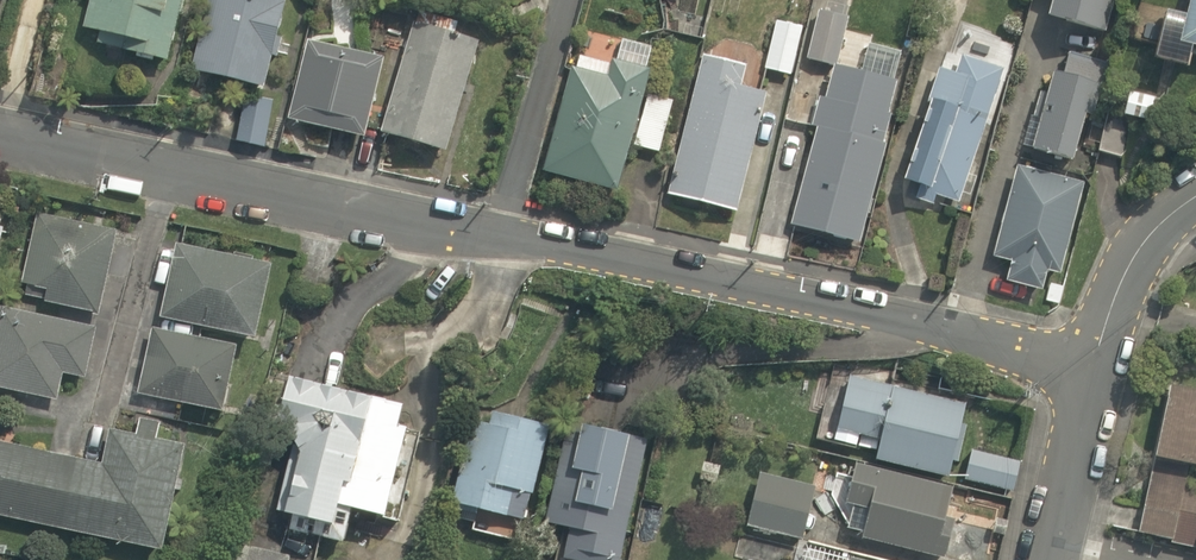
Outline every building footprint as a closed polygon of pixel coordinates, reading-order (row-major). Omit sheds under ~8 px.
[(8,24),(13,0),(0,0),(0,23),(8,24)] [(88,44),(171,65),(188,0),(99,0),(88,44)] [(304,0),(210,0),(191,79),(280,100),(304,0)] [(1046,3),(1063,7),(1057,32),(1109,43),(1119,0),(1047,0),(1046,3)] [(1163,69),(1184,74),(1195,19),(1195,17),(1146,6),(1138,42),(1167,49),(1163,69)] [(849,26),(821,18),(810,61),(838,68),(849,26)] [(811,27),(781,19),(767,70),(797,79),(811,27)] [(497,54),(421,31),(389,136),(466,159),(497,54)] [(397,70),(312,53),(297,125),(382,142),(397,70)] [(633,198),(661,70),(578,53),(551,180),(633,198)] [(756,89),(760,69),(704,56),(670,204),(742,221),(772,93),(756,89)] [(937,109),(914,189),(974,206),(1013,70),(966,57),(950,113),(937,109)] [(907,89),(839,72),(801,228),(869,245),(907,89)] [(1111,88),(1056,75),(1034,163),(1090,177),(1111,88)] [(1007,287),(1063,299),(1087,188),(1017,173),(998,261),(1012,264),(1007,287)] [(114,231),(29,211),(9,293),(95,313),(114,231)] [(261,259),(176,240),(158,317),(244,337),(261,259)] [(55,398),(59,374),(82,377),(90,324),(0,310),(0,389),(55,398)] [(231,344),(147,325),(133,392),(216,411),(231,344)] [(328,501),(394,516),(415,424),(389,418),(394,397),(281,372),(268,430),(284,434),(268,505),(324,517),(328,501)] [(845,375),(833,426),(871,435),(866,456),(948,475),(965,403),(845,375)] [(1173,387),(1157,462),(1195,471),(1195,392),(1173,387)] [(496,421),(469,415),(449,504),(521,520),(543,419),(499,409),(496,421)] [(566,559),(614,559),(641,435),(566,420),(545,520),(561,523),(554,557),(566,559)] [(0,440),(0,510),(156,543),(177,444),(101,428),(95,460),(0,440)] [(1014,455),(966,445),(960,477),(1008,486),(1014,455)] [(842,530),(938,554),(948,517),(938,514),(945,483),(846,458),(836,499),(849,502),(842,530)] [(808,483),(757,472),(745,527),(796,537),(808,483)] [(225,546),(222,559),(282,559),(282,557),(225,546)]
